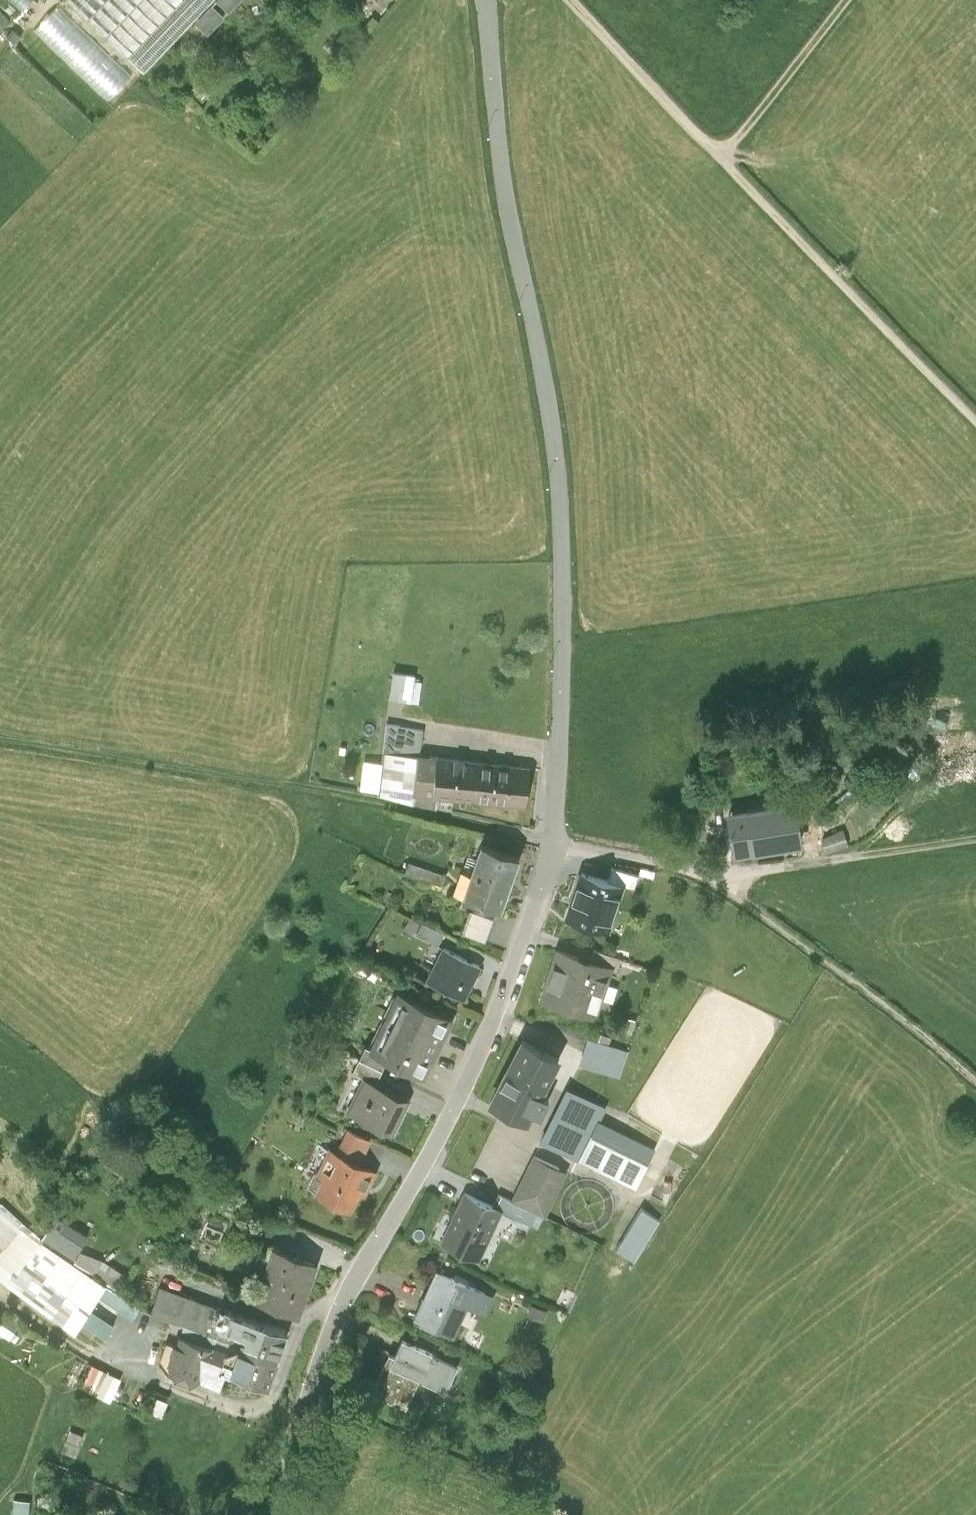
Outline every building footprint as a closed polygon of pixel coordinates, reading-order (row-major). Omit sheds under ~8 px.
[(128,55),(182,0),(71,0),(128,55)] [(213,0),(187,0),(131,59),(144,72),(213,0)] [(217,2),(228,13),(241,0),(219,0),(217,2)] [(212,6),(195,23),(208,35),(224,18),(212,6)] [(130,76),(58,7),(37,30),(109,99),(130,76)] [(394,671),(390,696),(410,699),(414,675),(394,671)] [(379,791),(415,801),(420,753),(422,730),(387,724),(383,762),(379,791)] [(415,801),(437,805),(438,793),(434,793),(439,755),(420,753),(415,801)] [(530,766),(439,755),(434,793),(438,793),(525,803),(530,766)] [(360,789),(379,791),(383,762),(364,759),(360,789)] [(759,809),(761,825),(764,848),(800,843),(794,804),(759,809)] [(734,853),(764,848),(761,825),(752,826),(753,833),(732,836),(734,853)] [(843,827),(822,835),(828,850),(848,842),(843,827)] [(483,844),(474,870),(510,882),(519,856),(483,844)] [(611,882),(621,885),(633,890),(637,876),(615,869),(611,882)] [(501,908),(510,882),(474,870),(465,895),(501,908)] [(606,930),(621,885),(611,882),(582,873),(568,917),(606,930)] [(493,917),(470,909),(463,931),(486,939),(493,917)] [(422,922),(417,934),(438,945),(444,933),(422,922)] [(478,966),(443,947),(427,979),(462,997),(478,966)] [(611,969),(616,971),(621,958),(592,948),(588,961),(611,969)] [(594,1017),(611,969),(588,961),(558,951),(542,999),(594,1017)] [(423,1076),(451,1020),(398,994),(370,1050),(387,1058),(423,1076)] [(636,1018),(628,1016),(625,1026),(634,1028),(636,1018)] [(590,1038),(609,1044),(611,1036),(592,1030),(590,1038)] [(590,1038),(587,1037),(579,1063),(620,1076),(629,1050),(609,1044),(590,1038)] [(522,1039),(508,1067),(544,1086),(558,1058),(522,1039)] [(364,1047),(359,1057),(382,1068),(387,1058),(370,1050),(364,1047)] [(375,1083),(382,1068),(359,1057),(351,1071),(364,1077),(375,1083)] [(540,1094),(544,1086),(508,1067),(490,1102),(526,1120),(531,1109),(539,1113),(547,1098),(540,1094)] [(375,1083),(364,1077),(347,1110),(392,1132),(408,1100),(375,1083)] [(541,1138),(579,1158),(599,1119),(605,1107),(567,1088),(541,1138)] [(656,1148),(599,1119),(579,1158),(635,1188),(656,1148)] [(349,1128),(338,1149),(359,1160),(370,1139),(349,1128)] [(338,1149),(331,1145),(317,1171),(323,1174),(315,1188),(349,1206),(358,1189),(364,1192),(376,1169),(359,1160),(338,1149)] [(534,1155),(514,1198),(538,1210),(547,1214),(567,1170),(534,1155)] [(478,1257),(501,1209),(496,1206),(465,1192),(442,1239),(478,1257)] [(502,1193),(496,1206),(501,1209),(531,1224),(538,1210),(514,1198),(502,1193)] [(75,1328),(99,1290),(131,1310),(138,1300),(116,1286),(74,1260),(43,1240),(0,1199),(0,1200),(0,1273),(75,1328)] [(644,1201),(617,1244),(639,1257),(666,1215),(644,1201)] [(58,1214),(44,1234),(74,1253),(87,1233),(58,1214)] [(316,1260),(273,1243),(254,1295),(297,1311),(316,1260)] [(634,1260),(606,1244),(578,1294),(606,1310),(634,1260)] [(81,1249),(74,1260),(116,1286),(125,1271),(103,1256),(81,1249)] [(484,1292),(436,1269),(415,1313),(451,1330),(464,1302),(477,1308),(484,1292)] [(217,1331),(240,1339),(276,1352),(286,1326),(218,1301),(217,1305),(160,1284),(151,1309),(216,1333),(217,1331)] [(12,1308),(1,1323),(13,1332),(24,1318),(12,1308)] [(480,1342),(485,1332),(475,1328),(471,1338),(480,1342)] [(224,1365),(230,1368),(236,1351),(181,1331),(170,1361),(219,1379),(224,1365)] [(240,1339),(236,1351),(230,1368),(266,1381),(276,1352),(240,1339)] [(456,1364),(402,1339),(395,1354),(391,1362),(419,1375),(446,1387),(456,1364)] [(406,1404),(419,1375),(391,1362),(395,1354),(389,1352),(372,1389),(406,1404)] [(159,1411),(165,1396),(154,1392),(148,1406),(159,1411)] [(62,1450),(75,1454),(83,1433),(70,1428),(62,1450)]
